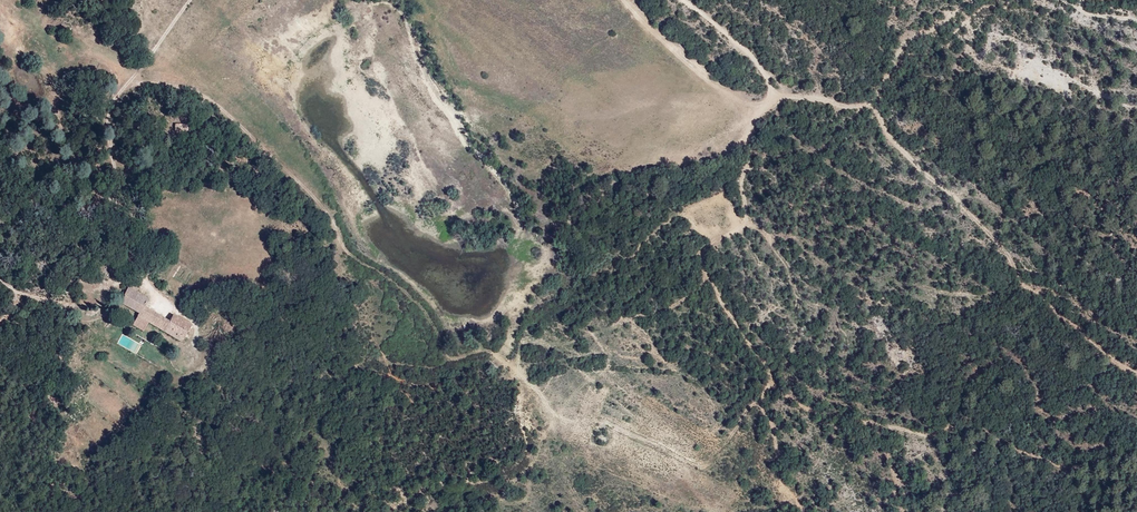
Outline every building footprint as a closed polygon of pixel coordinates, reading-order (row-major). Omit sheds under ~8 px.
[(176,132),(188,129),(186,120),(174,123),(176,132)] [(149,304),(152,300),(131,289),(126,303),(144,313),(137,327),(151,333),(156,324),(187,341),(197,323),(178,311),(174,317),(149,304)] [(136,353),(141,345),(124,337),(120,345),(136,353)]
